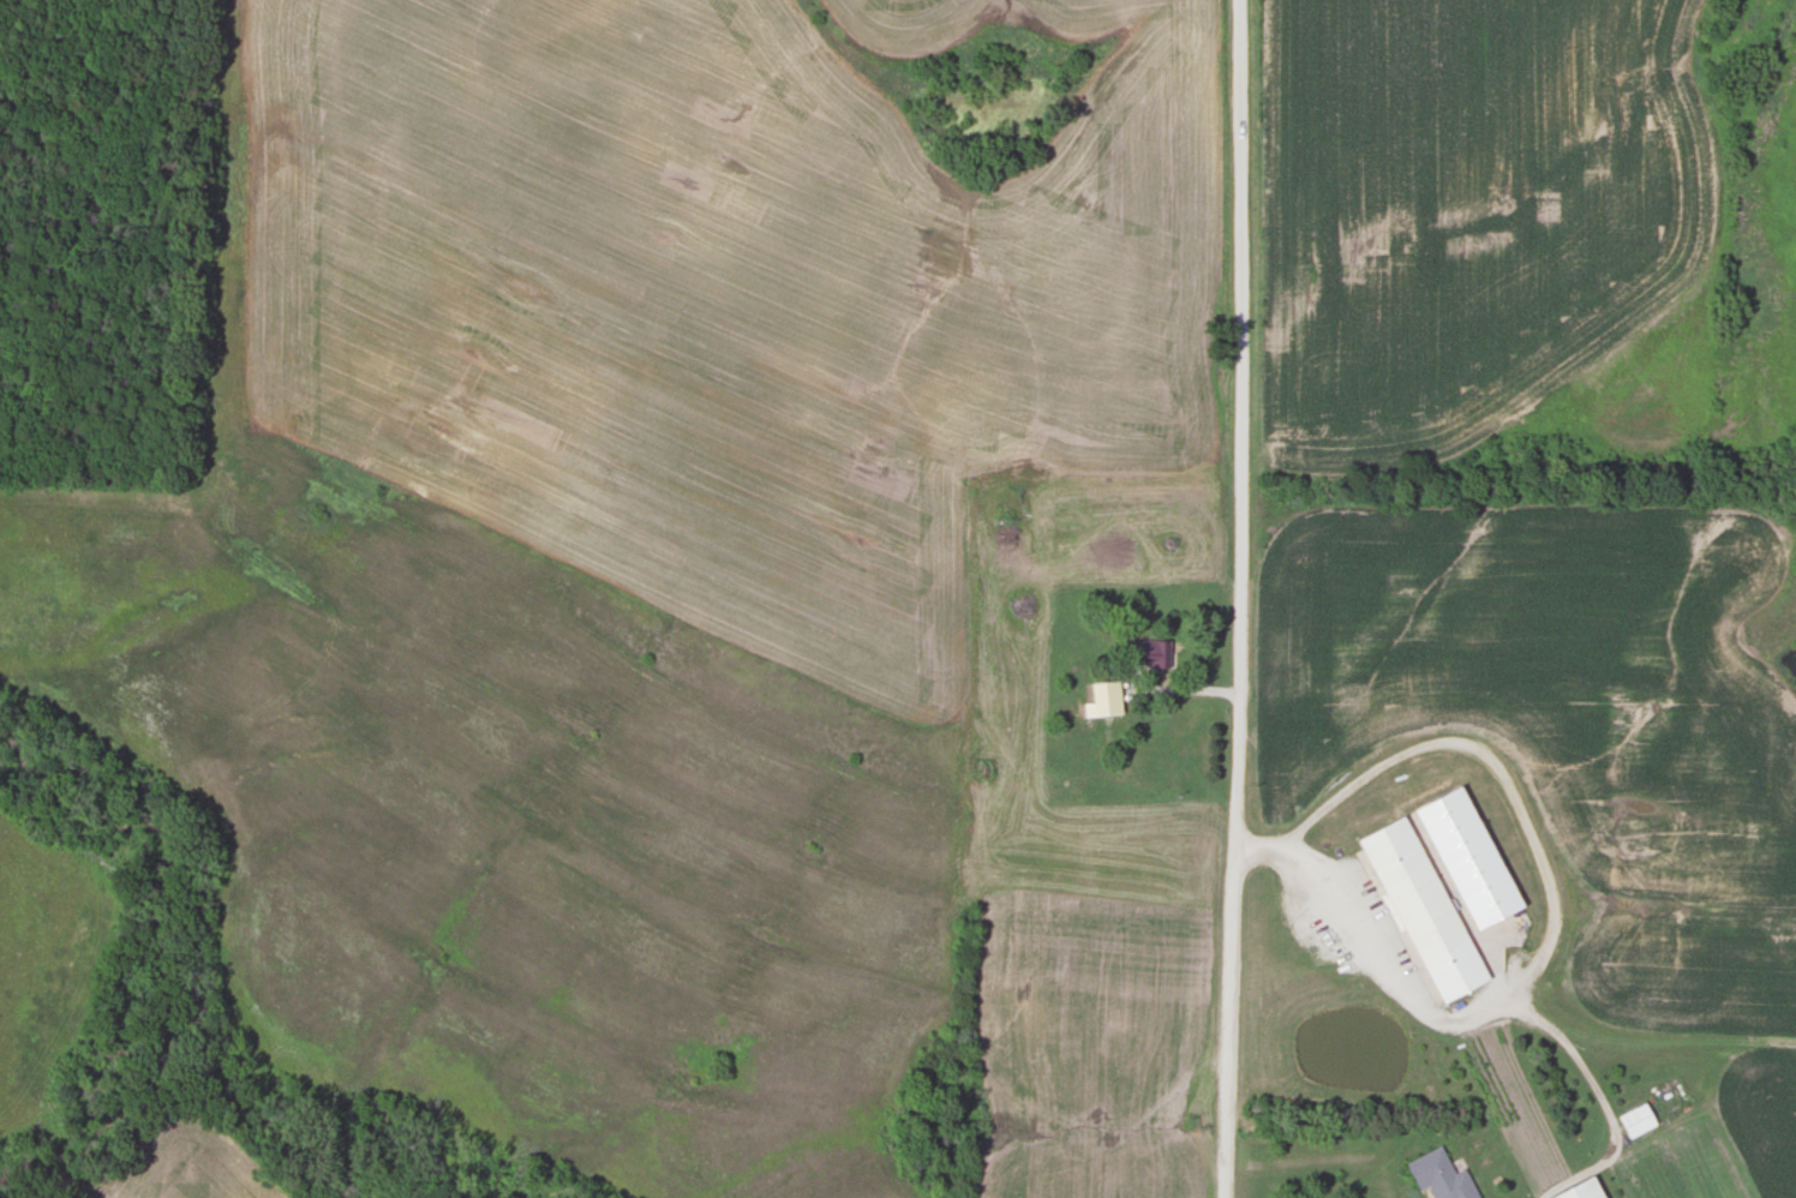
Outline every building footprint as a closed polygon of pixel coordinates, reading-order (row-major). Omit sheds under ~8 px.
[(1168,639),(1134,639),(1134,667),(1168,667),(1168,639)] [(1092,715),(1120,714),(1119,681),(1091,681),(1092,715)] [(1414,806),(1425,834),(1471,816),(1460,788),(1414,806)] [(1359,836),(1434,1006),(1484,984),(1409,814),(1359,836)] [(1655,1125),(1643,1102),(1616,1116),(1628,1139),(1655,1125)] [(1417,1190),(1427,1186),(1432,1197),(1476,1197),(1463,1169),(1451,1174),(1439,1147),(1404,1163),(1417,1190)] [(1547,1196),(1548,1197),(1606,1197),(1596,1175),(1547,1196)]
